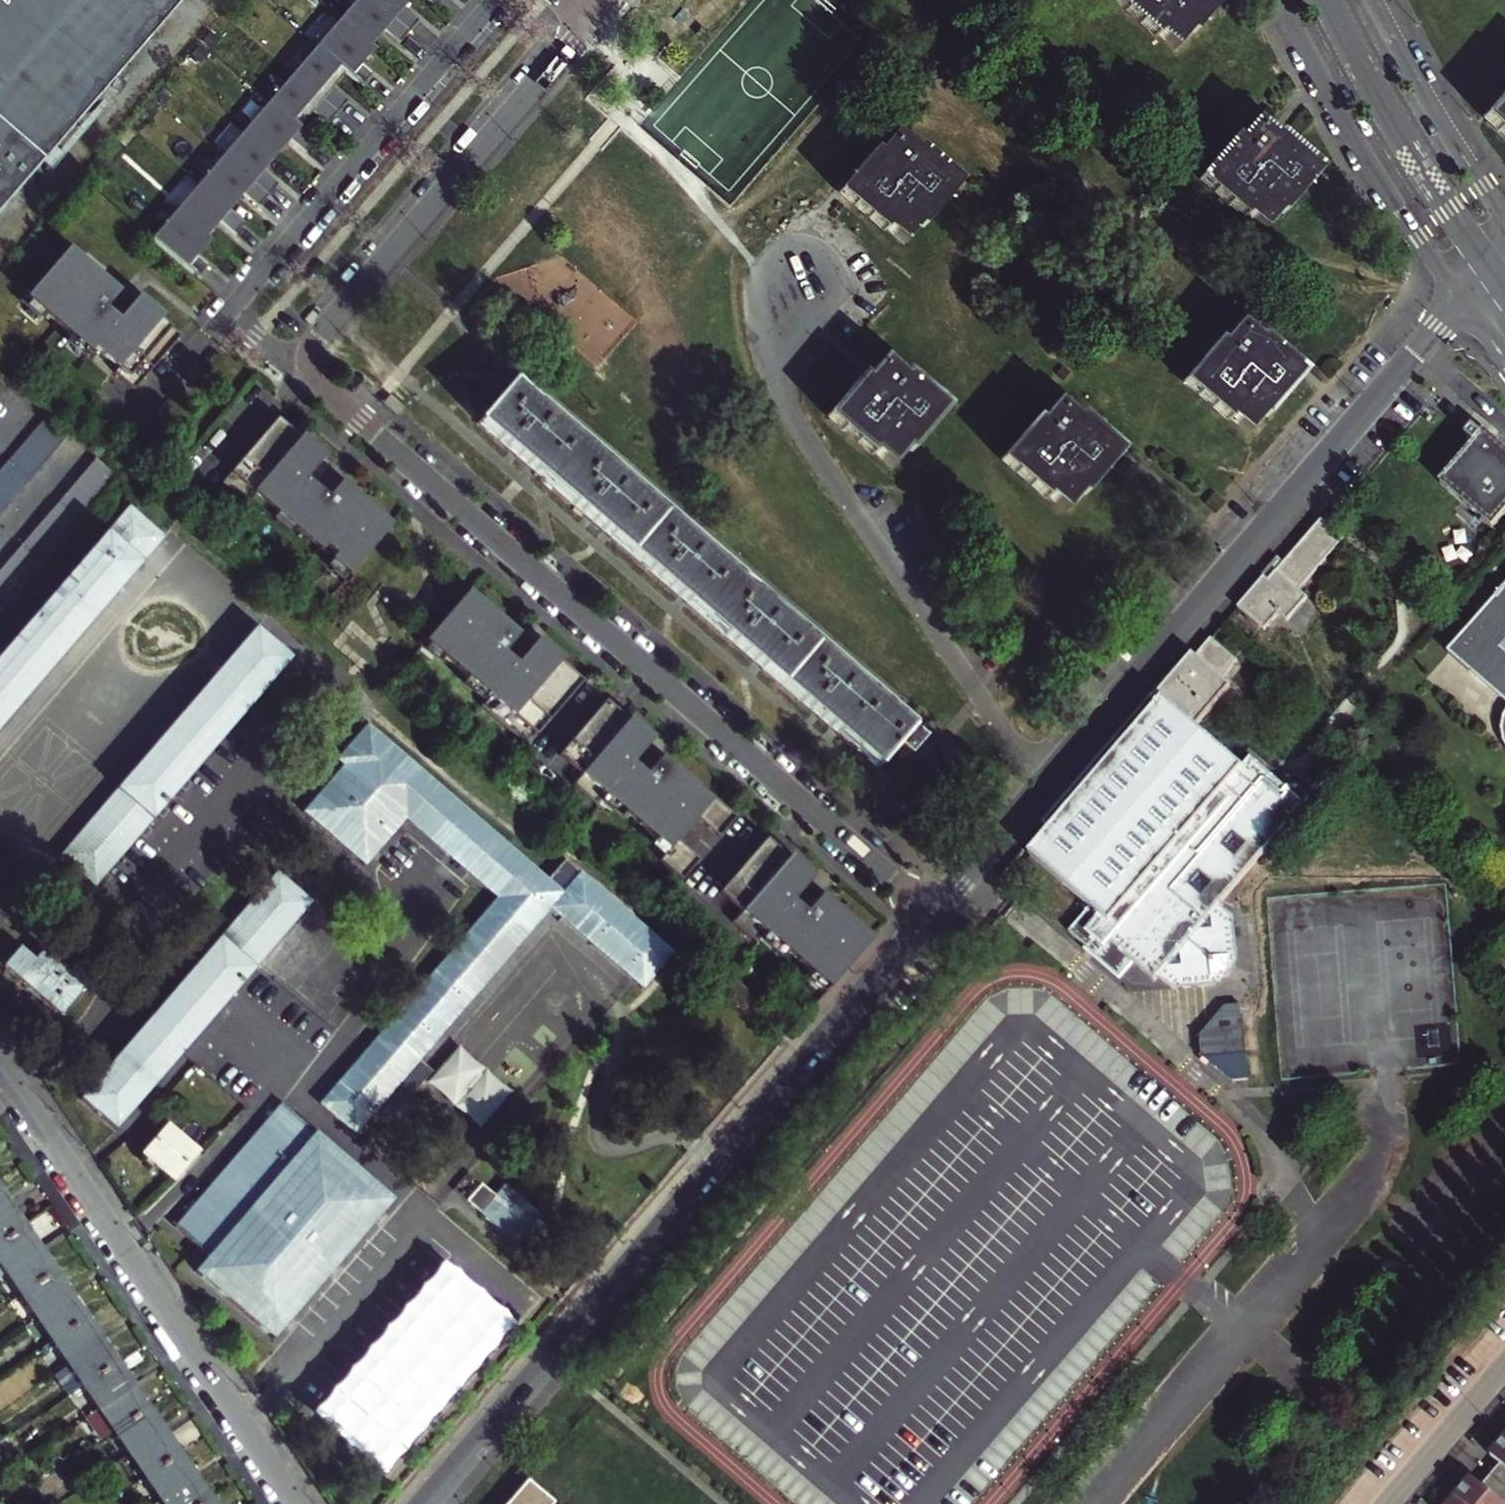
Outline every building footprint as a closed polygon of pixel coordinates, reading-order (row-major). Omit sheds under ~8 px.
[(182,0),(0,0),(0,209),(182,0)] [(200,274),(210,263),(199,253),(213,237),(209,233),(223,217),(238,230),(248,219),(233,206),(246,190),(261,203),(281,180),(265,167),(279,152),(288,141),(293,135),(308,148),(318,136),(302,123),(315,107),(331,120),(350,97),(335,84),(348,69),(364,82),(374,71),(363,61),(377,44),(373,41),(387,25),(402,39),(421,16),(406,3),(408,0),(355,0),(155,235),(200,274)] [(1176,49),(1217,0),(1120,0),(1176,49)] [(1488,116),(1504,130),(1504,96),(1488,116)] [(1317,169),(1256,118),(1205,177),(1265,229),(1317,169)] [(956,182),(896,131),(845,191),(905,243),(956,182)] [(72,245),(30,293),(95,348),(99,344),(122,363),(117,368),(137,386),(183,333),(139,295),(129,307),(122,301),(116,296),(123,288),(72,245)] [(1248,328),(1239,321),(1188,381),(1248,433),(1299,372),(1248,328)] [(945,408),(885,356),(834,416),(894,468),(945,408)] [(594,450),(514,381),(478,423),(558,491),(594,450)] [(1118,450),(1058,399),(1008,459),(1067,511),(1118,450)] [(37,425),(58,443),(68,432),(46,414),(37,425)] [(224,479),(247,499),(261,483),(339,550),(334,556),(352,572),(395,523),(344,479),(337,487),(323,475),(334,462),(280,415),(224,479)] [(27,436),(49,454),(58,443),(37,425),(27,436)] [(1439,483),(1491,528),(1504,511),(1504,453),(1493,443),(1490,447),(1471,430),(1464,438),(1472,445),(1439,483)] [(18,447),(40,465),(49,454),(27,436),(18,447)] [(18,447),(9,457),(31,476),(40,465),(18,447)] [(674,518),(594,450),(558,491),(638,560),(674,518)] [(0,468),(22,486),(31,476),(9,457),(0,468)] [(96,457),(86,468),(109,487),(118,476),(96,457)] [(12,498),(22,486),(0,468),(0,488),(12,498)] [(86,468),(77,479),(99,498),(109,487),(86,468)] [(77,479),(67,490),(90,509),(99,498),(77,479)] [(12,498),(0,488),(0,507),(2,509),(12,498)] [(67,490),(57,501),(80,520),(90,509),(67,490)] [(49,511),(71,530),(80,520),(57,501),(49,511)] [(134,505),(0,660),(0,730),(169,534),(134,505)] [(62,541),(71,530),(49,511),(40,521),(62,541)] [(754,587),(674,518),(638,560),(718,629),(754,587)] [(62,541),(40,521),(30,533),(53,552),(62,541)] [(1246,631),(1324,540),(1314,531),(1261,592),(1257,588),(1231,618),(1246,631)] [(53,552),(30,533),(21,544),(43,563),(53,552)] [(1334,548),(1324,540),(1246,631),(1254,638),(1268,622),(1275,628),(1294,605),(1289,601),(1334,548)] [(21,544),(11,555),(34,574),(43,563),(21,544)] [(11,555),(2,566),(24,585),(34,574),(11,555)] [(0,568),(0,582),(16,595),(24,585),(2,566),(0,568)] [(6,606),(16,595),(0,582),(0,601),(6,606)] [(1446,654),(1504,704),(1504,582),(1446,654)] [(833,655),(754,587),(718,629),(797,697),(833,655)] [(483,703),(529,743),(546,724),(500,685),(522,660),(568,699),(585,679),(538,639),(527,651),(515,640),(522,632),(471,588),(428,637),(492,693),(483,703)] [(291,657),(256,626),(60,853),(95,883),(250,704),(291,657)] [(1186,700),(1224,656),(1209,644),(1186,671),(1182,667),(1168,684),(1186,700)] [(892,705),(833,655),(797,697),(855,747),(892,705)] [(1232,663),(1224,656),(1186,700),(1202,713),(1225,687),(1217,681),(1232,663)] [(522,660),(500,685),(546,724),(568,699),(522,660)] [(1186,700),(1168,684),(1145,711),(1046,826),(1050,829),(1027,856),(1042,869),(1110,790),(1186,700)] [(561,752),(583,771),(630,718),(607,699),(561,752)] [(1110,790),(1042,869),(1084,906),(1063,931),(1093,957),(1097,953),(1145,994),(1156,981),(1168,991),(1204,989),(1211,982),(1221,982),(1228,974),(1227,963),(1232,957),(1230,919),(1218,909),(1297,818),(1190,726),(1202,713),(1186,700),(1110,790)] [(926,734),(892,705),(855,747),(879,767),(897,747),(907,756),(926,734)] [(583,771),(575,782),(599,803),(608,793),(671,847),(662,858),(684,877),(702,858),(680,839),(699,816),(721,835),(738,815),(716,795),(713,798),(663,755),(656,763),(643,752),(654,739),(630,718),(583,771)] [(511,895),(540,860),(492,818),(379,722),(349,757),(356,763),(342,779),(316,809),(378,862),(418,815),(511,895)] [(767,837),(721,891),(743,910),(789,856),(767,837)] [(734,920),(758,941),(767,931),(831,986),(873,937),(822,893),(815,901),(803,890),(814,877),(789,856),(743,910),(734,920)] [(511,895),(333,1101),(368,1131),(387,1110),(400,1121),(446,1068),(432,1056),(562,905),(656,986),(685,951),(576,858),(560,877),(540,860),(511,895)] [(222,935),(81,1096),(116,1127),(314,899),(279,869),(222,935)] [(1090,961),(1093,957),(1063,931),(1060,935),(1090,961)] [(5,963),(62,1012),(86,983),(43,947),(35,957),(21,945),(5,963)] [(757,996),(737,979),(725,993),(745,1010),(757,996)] [(1250,1069),(1248,1002),(1210,1003),(1212,1070),(1250,1069)] [(283,1100),(175,1223),(209,1253),(196,1268),(274,1336),(395,1197),(283,1100)] [(171,1176),(195,1149),(169,1125),(144,1152),(171,1176)] [(469,1200),(524,1248),(549,1220),(508,1184),(498,1195),(484,1183),(469,1200)] [(10,1204),(0,1189),(0,1210),(10,1204)] [(25,1226),(10,1204),(0,1210),(0,1243),(25,1226)] [(9,1270),(40,1249),(25,1226),(0,1243),(0,1276),(9,1270)] [(40,1249),(9,1270),(25,1292),(56,1271),(40,1249)] [(1131,1314),(1161,1281),(1146,1268),(1116,1301),(1131,1314)] [(56,1271),(25,1292),(40,1315),(71,1294),(56,1271)] [(71,1294),(40,1315),(55,1338),(87,1317),(71,1294)] [(467,1344),(484,1360),(520,1322),(502,1305),(467,1344)] [(87,1317),(55,1338),(70,1360),(102,1339),(87,1317)] [(102,1339),(70,1360),(56,1370),(72,1393),(86,1383),(118,1362),(102,1339)] [(86,1383),(102,1406),(133,1385),(118,1362),(86,1383)] [(102,1406),(117,1428),(149,1407),(133,1385),(102,1406)] [(165,1431),(149,1407),(117,1428),(133,1452),(165,1431)] [(133,1452),(148,1474),(180,1453),(165,1431),(133,1452)] [(1481,1464),(1504,1485),(1504,1435),(1481,1464)] [(148,1474),(164,1497),(195,1476),(180,1453),(148,1474)] [(1479,1466),(1454,1495),(1465,1503),(1504,1503),(1504,1487),(1479,1466)] [(164,1497),(168,1503),(201,1503),(210,1498),(195,1476),(164,1497)]
